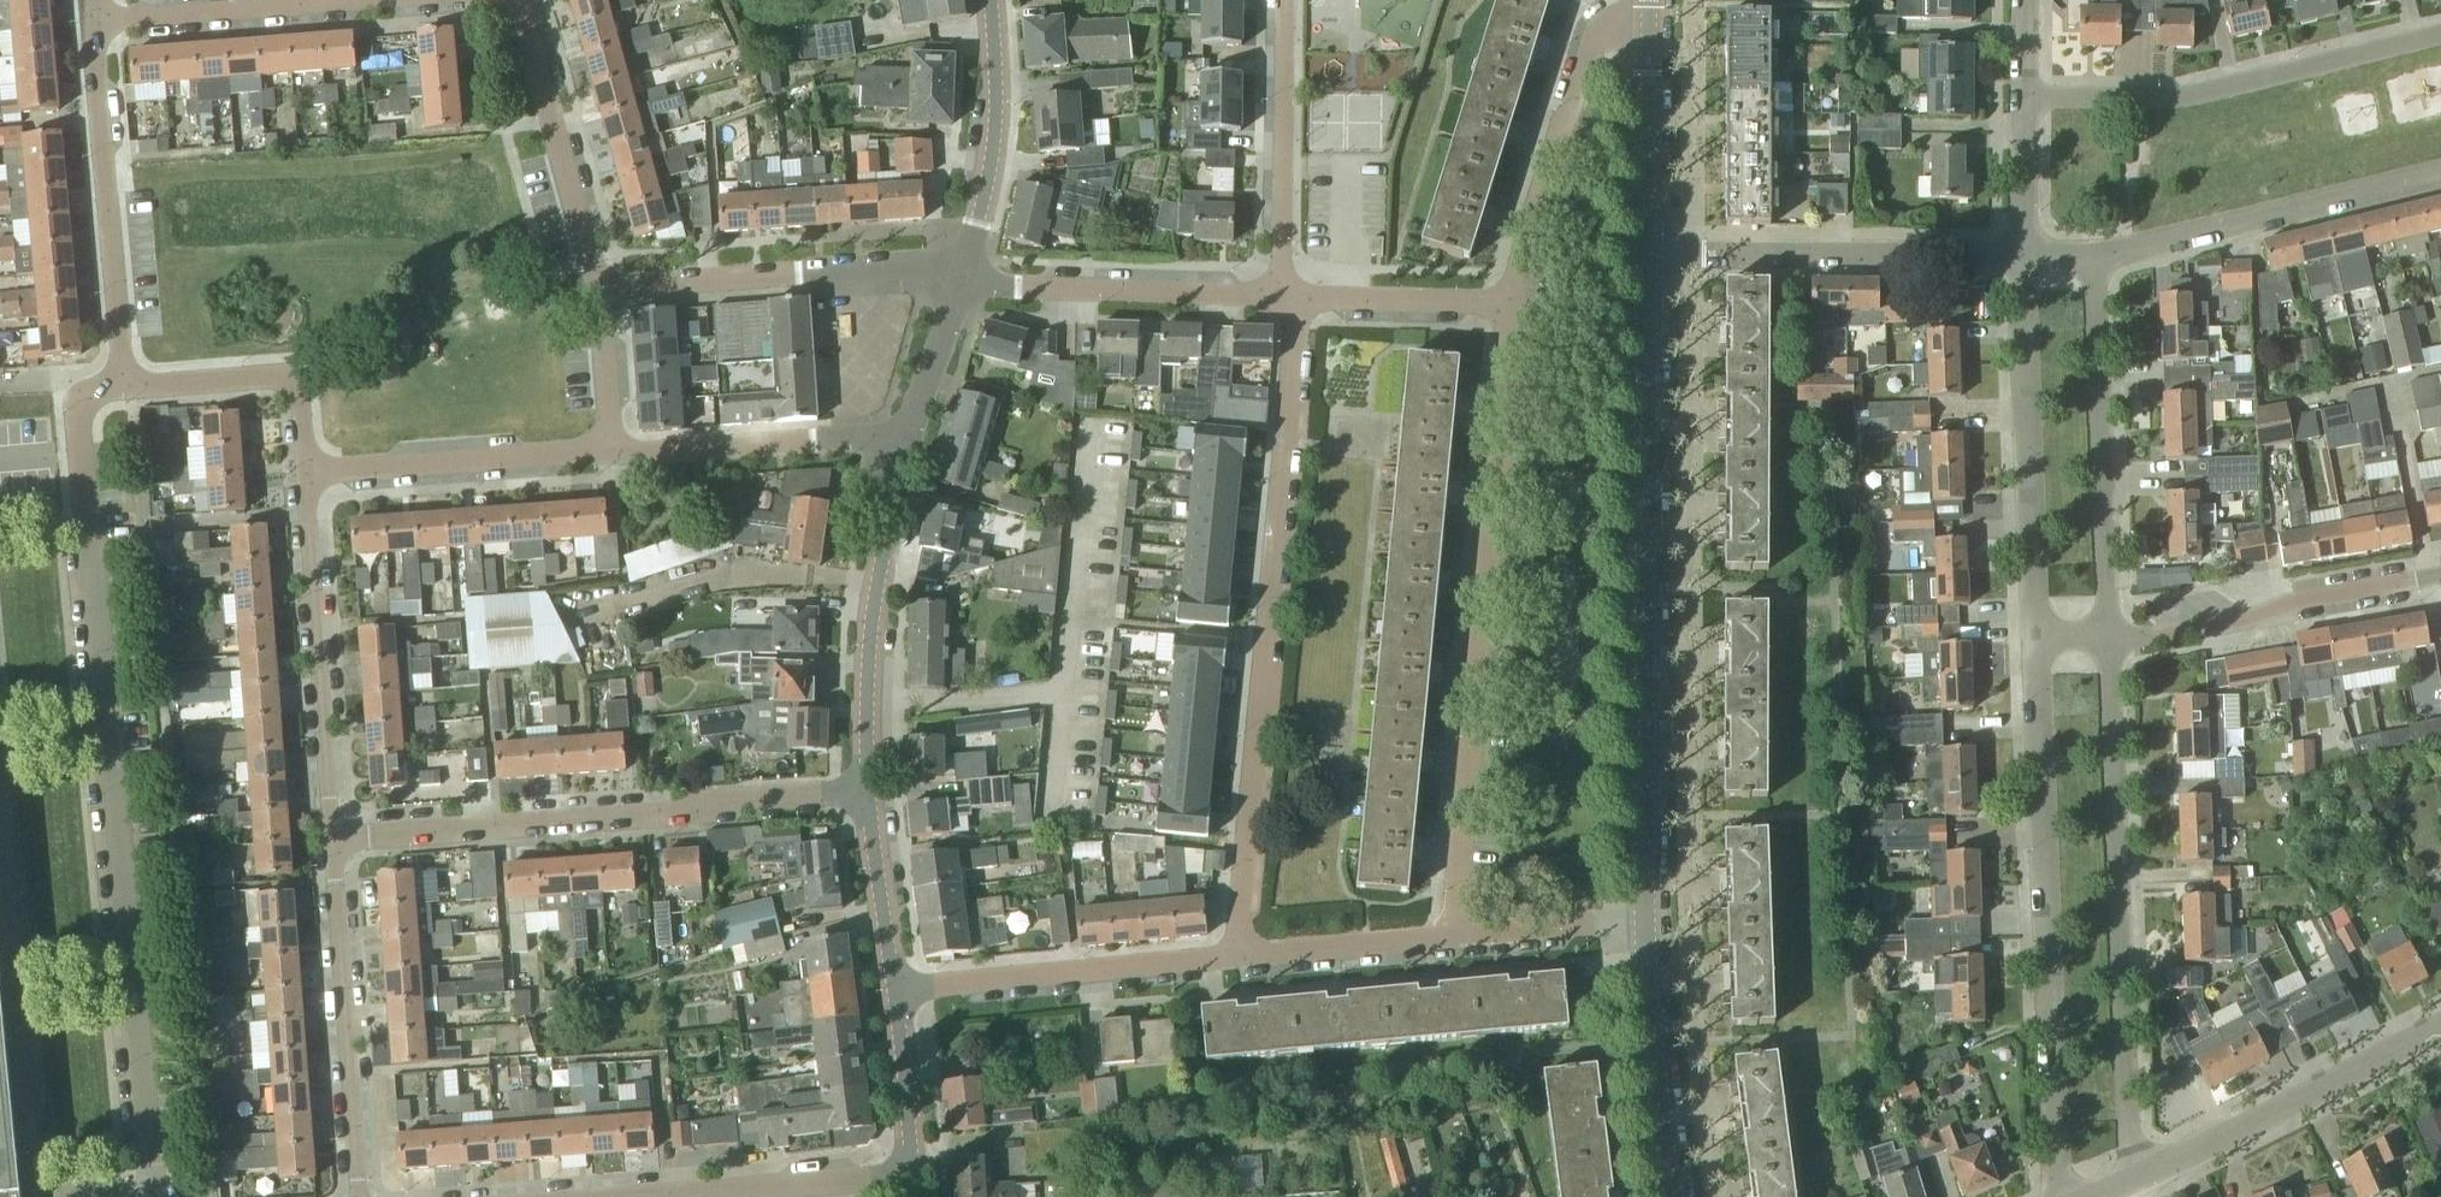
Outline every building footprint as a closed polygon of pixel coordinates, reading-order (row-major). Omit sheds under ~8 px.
[(49,0),(44,0),(11,3),(0,4),(0,32),(13,31),(52,27),(49,0)] [(611,16),(606,0),(571,0),(578,25),(611,16)] [(902,28),(929,23),(930,24),(970,17),(967,0),(897,0),(902,28)] [(1203,17),(1242,17),(1242,0),(1203,0),(1203,17)] [(1531,63),(1549,4),(1536,0),(1497,0),(1474,74),(1523,90),(1531,63)] [(1929,19),(1970,20),(1970,23),(1972,23),(1972,0),(1919,0),(1919,18),(1929,19)] [(2193,15),(2209,15),(2207,0),(2139,0),(2155,0),(2155,48),(2193,48),(2193,15)] [(2232,39),(2269,30),(2265,14),(2278,11),(2276,0),(2222,0),(2232,39)] [(2293,7),(2298,23),(2335,14),(2332,0),(2276,0),(2278,11),(2293,7)] [(2101,47),(2101,50),(2113,50),(2113,48),(2119,48),(2120,11),(2081,10),(2081,47),(2101,47)] [(1727,13),(1726,84),(1770,84),(1770,71),(1775,71),(1775,55),(1770,55),(1770,44),(1775,44),(1775,29),(1769,29),(1770,14),(1727,13)] [(611,16),(578,25),(586,55),(619,46),(611,16)] [(1869,16),(1869,35),(1896,35),(1897,17),(1869,16)] [(1024,23),(1028,70),(1066,67),(1066,63),(1130,59),(1128,21),(1081,24),(1080,19),(1077,17),(1068,17),(1066,20),(1066,25),(1062,25),(1062,21),(1024,23)] [(1242,17),(1203,17),(1202,45),(1241,46),(1242,17)] [(667,34),(663,23),(649,27),(649,26),(629,32),(633,44),(652,39),(667,34)] [(820,61),(855,57),(851,24),(816,28),(820,61)] [(54,55),(52,27),(13,31),(16,58),(54,55)] [(1828,43),(1847,43),(1847,29),(1828,29),(1828,43)] [(419,34),(422,66),(455,63),(452,31),(419,34)] [(323,71),(355,68),(352,35),(321,37),(323,71)] [(323,71),(321,37),(289,40),(292,73),(323,71)] [(374,57),(372,38),(360,39),(362,58),(374,57)] [(656,50),(652,39),(633,44),(637,56),(656,50)] [(292,73),(289,40),(258,42),(260,76),(292,73)] [(260,76),(258,42),(226,45),(229,78),(260,76)] [(229,78),(226,45),(194,47),(197,81),(229,78)] [(619,46),(586,55),(595,86),(627,77),(619,46)] [(1928,83),(1971,83),(1972,46),(1970,46),(1970,49),(1918,48),(1918,83),(1928,83)] [(194,47),(163,50),(165,83),(197,81),(194,47)] [(134,86),(165,83),(163,50),(131,52),(134,86)] [(0,59),(0,87),(57,82),(54,55),(16,58),(0,59)] [(847,86),(847,87),(953,89),(954,57),(915,55),(914,69),(868,67),(867,72),(854,72),(853,86),(847,86)] [(761,64),(764,91),(783,89),(780,62),(761,64)] [(455,63),(422,66),(425,98),(458,95),(455,63)] [(1132,69),(1118,70),(1086,73),(1088,90),(1133,86),(1132,69)] [(1202,74),(1202,103),(1241,103),(1241,75),(1202,74)] [(1496,175),(1523,90),(1474,74),(1448,159),(1496,175)] [(627,77),(595,86),(603,116),(636,108),(627,77)] [(59,110),(57,82),(0,87),(2,114),(59,110)] [(1872,83),(1858,83),(1858,99),(1872,99),(1872,83)] [(1971,83),(1928,83),(1928,116),(1970,117),(1970,120),(1971,120),(1971,83)] [(325,85),(326,105),(339,104),(338,84),(325,85)] [(679,96),(679,95),(676,84),(648,92),(651,103),(679,96)] [(1792,84),(1770,84),(1726,84),(1726,154),(1769,154),(1769,139),(1775,139),(1775,124),(1769,124),(1769,113),(1792,113),(1792,84)] [(313,106),(326,105),(325,85),(324,85),(313,86),(313,87),(311,87),(313,106)] [(391,100),(410,99),(409,86),(390,88),(391,100)] [(953,89),(847,87),(847,107),(862,108),(912,110),(912,123),(952,125),(953,89)] [(1850,87),(1838,87),(1837,105),(1850,106),(1850,87)] [(274,90),(261,91),(263,110),(276,109),(274,90)] [(263,110),(261,91),(248,92),(250,111),(263,110)] [(199,115),(213,114),(212,94),(198,95),(199,115)] [(636,108),(603,116),(611,147),(659,134),(654,116),(687,107),(683,94),(679,95),(679,96),(651,103),(651,104),(636,108)] [(199,115),(198,95),(185,96),(187,116),(199,115)] [(458,95),(425,98),(427,130),(461,126),(458,95)] [(1031,110),(1033,127),(1080,123),(1079,109),(1090,108),(1089,95),(1035,100),(1035,109),(1031,110)] [(410,99),(391,100),(379,101),(380,114),(411,112),(410,99)] [(1241,103),(1202,103),(1201,131),(1240,132),(1241,103)] [(1858,115),(1858,132),(1901,132),(1901,116),(1858,115)] [(1080,123),(1033,127),(1034,145),(1038,144),(1039,154),(1071,151),(1073,168),(1105,165),(1104,148),(1094,148),(1092,122),(1080,123)] [(398,141),(397,125),(367,126),(368,143),(398,141)] [(6,151),(25,149),(26,164),(26,165),(64,161),(61,134),(40,136),(23,137),(5,139),(4,130),(4,128),(0,128),(0,145),(5,145),(6,151)] [(1901,132),(1858,132),(1858,149),(1900,149),(1901,132)] [(659,134),(611,147),(619,177),(652,168),(667,164),(667,165),(685,160),(681,147),(666,151),(662,134),(660,135),(659,134)] [(1850,154),(1850,136),(1829,136),(1829,154),(1850,154)] [(158,140),(139,142),(138,142),(139,154),(159,152),(158,140)] [(932,173),(929,142),(898,140),(895,141),(897,171),(897,175),(899,175),(920,173),(932,173)] [(1971,178),(1963,178),(1964,149),(1932,149),(1931,199),(1970,200),(1971,178)] [(1206,160),(1205,169),(1210,170),(1213,170),(1233,170),(1234,170),(1235,152),(1221,151),(1206,151),(1206,160)] [(871,174),(869,154),(857,155),(858,175),(871,174)] [(869,154),(871,174),(876,174),(880,174),(880,172),(879,154),(869,154)] [(1726,154),(1726,225),(1745,225),(1745,226),(1752,226),(1752,225),(1769,225),(1769,209),(1775,209),(1774,194),(1769,194),(1769,182),(1774,182),(1774,168),(1769,168),(1769,154),(1726,154)] [(811,159),(813,178),(814,178),(816,193),(814,193),(817,226),(850,224),(847,190),(846,191),(845,176),(828,178),(826,158),(811,159)] [(813,178),(811,159),(800,160),(801,178),(813,178)] [(1470,260),(1496,175),(1448,159),(1421,244),(1470,260)] [(685,160),(667,165),(670,177),(689,172),(685,160)] [(64,161),(26,165),(26,164),(7,166),(8,184),(0,184),(0,194),(66,189),(64,161)] [(750,184),(751,184),(750,163),(737,164),(738,185),(750,184)] [(785,228),(783,195),(781,180),(781,177),(763,177),(762,163),(750,163),(751,184),(750,184),(751,197),(754,231),(785,228)] [(628,208),(660,199),(652,168),(619,177),(628,208)] [(920,173),(899,175),(900,186),(877,188),(880,222),(923,219),(921,185),(920,173)] [(817,226),(814,193),(816,193),(814,178),(813,178),(801,178),(781,180),(783,195),(785,228),(817,226)] [(1105,191),(1067,181),(1064,196),(1056,194),(1057,193),(1020,184),(1006,240),(1044,249),(1047,233),(1071,239),(1079,208),(1099,213),(1105,191)] [(1817,215),(1832,215),(1832,185),(1817,185),(1817,215)] [(1832,185),(1832,215),(1846,215),(1846,185),(1832,185)] [(712,227),(711,203),(710,186),(692,191),(694,228),(712,227)] [(847,190),(850,224),(880,222),(877,188),(847,190)] [(0,194),(0,208),(10,207),(12,222),(31,220),(69,216),(66,189),(0,194)] [(1233,209),(1233,194),(1212,193),(1181,192),(1181,190),(1179,190),(1178,236),(1196,236),(1196,241),(1232,242),(1233,208),(1233,209)] [(660,199),(628,208),(636,239),(669,230),(665,216),(680,212),(675,195),(660,199)] [(754,231),(751,197),(720,199),(722,233),(754,231)] [(2419,204),(2427,235),(2440,231),(2440,234),(2440,199),(2419,204)] [(2419,204),(2388,211),(2395,242),(2400,259),(2427,252),(2425,245),(2429,244),(2427,235),(2419,204)] [(2388,211),(2358,219),(2365,250),(2395,242),(2388,211)] [(69,216),(31,220),(33,247),(72,244),(69,216)] [(2333,258),(2365,250),(2358,219),(2325,227),(2333,258)] [(2325,227),(2294,234),(2302,265),(2333,258),(2325,227)] [(2286,269),(2302,265),(2294,234),(2263,242),(2271,273),(2258,276),(2260,330),(2276,329),(2276,305),(2294,300),(2286,269)] [(0,239),(0,250),(15,249),(14,238),(0,239)] [(1372,238),(1371,256),(1382,257),(1383,239),(1372,238)] [(2430,263),(2439,260),(2435,243),(2429,244),(2425,245),(2427,252),(2429,260),(2430,263)] [(74,271),(72,244),(33,247),(0,250),(0,263),(16,261),(17,277),(36,275),(74,271)] [(2250,260),(2235,261),(2237,291),(2251,290),(2250,260)] [(2429,260),(2424,261),(2434,301),(2440,299),(2440,288),(2439,279),(2440,278),(2440,269),(2439,260),(2430,263),(2429,260)] [(2237,291),(2235,261),(2219,262),(2220,291),(2237,291)] [(77,299),(74,271),(36,275),(37,290),(1,293),(3,306),(77,299)] [(2314,273),(2315,296),(2341,295),(2340,272),(2314,273)] [(2159,296),(2160,329),(2208,328),(2207,304),(2191,304),(2191,295),(2190,280),(2174,281),(2171,284),(2171,296),(2159,296)] [(1726,377),(1769,378),(1770,282),(1752,282),(1752,281),(1743,281),(1743,282),(1726,282),(1726,305),(1731,305),(1731,357),(1726,357),(1726,377)] [(1844,329),(1844,326),(1846,326),(1847,281),(1813,281),(1813,312),(1815,312),(1814,329),(1844,329)] [(1847,281),(1846,326),(1878,326),(1878,323),(1885,323),(1884,295),(1879,295),(1879,281),(1847,281)] [(1899,295),(1900,324),(1915,323),(1915,318),(1915,294),(1899,295)] [(1899,295),(1884,295),(1885,323),(1886,323),(1886,324),(1900,324),(1899,295)] [(41,330),(79,327),(77,299),(3,306),(4,321),(40,318),(41,330)] [(717,367),(717,368),(813,360),(809,300),(769,303),(712,308),(717,367)] [(634,313),(636,343),(675,340),(681,340),(681,339),(698,338),(696,323),(674,325),(673,310),(634,313)] [(2382,318),(2394,371),(2424,364),(2422,353),(2412,311),(2382,318)] [(1135,381),(1138,327),(1138,325),(1099,324),(1097,378),(1119,379),(1119,380),(1135,381)] [(1058,356),(1055,356),(1055,332),(1041,332),(1041,336),(1026,336),(1026,335),(988,325),(980,355),(1018,365),(1017,369),(1033,373),(1026,397),(1073,410),(1075,389),(1075,363),(1058,363),(1058,356)] [(1162,326),(1162,328),(1160,359),(1160,367),(1181,367),(1181,360),(1197,361),(1197,371),(1194,392),(1173,391),(1173,397),(1159,396),(1159,421),(1210,426),(1215,380),(1217,359),(1219,328),(1202,328),(1202,327),(1162,326)] [(82,354),(79,327),(41,330),(42,346),(24,348),(25,360),(82,354)] [(1233,328),(1233,361),(1252,362),(1272,362),(1273,329),(1233,328)] [(2208,328),(2160,329),(2162,362),(2193,361),(2194,377),(2235,376),(2234,362),(2209,363),(2208,328)] [(1912,365),(1912,366),(1959,364),(1958,331),(1925,332),(1926,352),(1927,364),(1912,365)] [(638,373),(677,370),(675,340),(636,343),(638,373)] [(2369,374),(2391,369),(2386,343),(2363,348),(2369,374)] [(2424,364),(2424,367),(2440,363),(2440,349),(2422,353),(2424,364)] [(1400,443),(1451,447),(1459,360),(1409,353),(1400,443)] [(717,368),(718,381),(719,396),(721,426),(778,422),(778,423),(817,420),(815,390),(813,360),(717,368)] [(1797,402),(1830,401),(1853,401),(1853,377),(1845,377),(1845,360),(1833,360),(1833,375),(1797,375),(1797,402)] [(1858,360),(1845,360),(1845,377),(1853,377),(1853,376),(1858,376),(1858,360)] [(1960,397),(1959,364),(1912,366),(1913,386),(1927,385),(1928,398),(1960,397)] [(717,367),(691,369),(688,369),(689,383),(718,381),(717,368),(717,367)] [(678,384),(677,370),(638,373),(640,402),(685,399),(684,384),(678,384)] [(2254,375),(2235,376),(2194,377),(2195,394),(2163,395),(2164,428),(2211,427),(2210,402),(2255,400),(2254,375)] [(2438,376),(2412,381),(2415,397),(2440,392),(2440,390),(2438,376)] [(1769,473),(1769,410),(1769,378),(1726,377),(1726,399),(1731,398),(1731,453),(1725,453),(1725,473),(1769,473)] [(1268,402),(1267,402),(1268,385),(1231,381),(1215,380),(1210,426),(1265,431),(1266,431),(1268,402)] [(2373,389),(2346,394),(2348,405),(2349,410),(2376,405),(2373,389)] [(2415,397),(2418,411),(2440,407),(2440,392),(2415,397)] [(1000,405),(959,394),(934,480),(975,492),(979,476),(1005,483),(1009,471),(987,465),(983,464),(1000,405)] [(686,414),(685,399),(640,402),(643,433),(682,430),(681,415),(686,414)] [(1889,418),(1889,419),(1918,417),(1929,417),(1928,402),(1868,404),(1868,419),(1889,418)] [(2286,403),(2255,409),(2256,449),(2294,442),(2289,416),(2286,403)] [(2348,405),(2321,410),(2325,434),(2357,428),(2356,424),(2352,425),(2349,410),(2348,405)] [(2376,405),(2349,410),(2352,425),(2356,424),(2379,419),(2376,405)] [(2433,429),(2440,428),(2440,407),(2418,411),(2422,431),(2433,429)] [(158,437),(157,408),(144,408),(145,437),(158,437)] [(2319,437),(2314,411),(2289,416),(2294,442),(2319,437)] [(207,449),(241,446),(238,414),(204,417),(207,449)] [(1918,417),(1889,419),(1889,433),(1929,432),(1929,417),(1918,417)] [(190,430),(190,418),(169,419),(170,432),(190,430)] [(2379,419),(2356,424),(2357,428),(2364,467),(2397,461),(2393,436),(2382,438),(2379,419)] [(1193,451),(1194,452),(1243,456),(1245,456),(1247,431),(1195,426),(1193,451)] [(2211,427),(2164,428),(2165,461),(2198,460),(2197,447),(2212,446),(2211,427)] [(1132,446),(1141,447),(1143,433),(1133,432),(1132,446)] [(1914,470),(1963,468),(1962,435),(1929,436),(1930,438),(1916,438),(1917,470),(1914,470)] [(1392,531),(1442,536),(1451,447),(1400,443),(1392,531)] [(243,478),(241,446),(207,449),(209,481),(243,478)] [(1140,460),(1141,447),(1132,446),(1130,460),(1140,460)] [(1241,480),(1243,456),(1194,452),(1192,476),(1241,480)] [(2214,458),(2215,477),(2257,475),(2257,457),(2214,458)] [(174,469),(175,483),(195,482),(194,468),(174,469)] [(1964,501),(1963,468),(1914,470),(1915,493),(1932,492),(1932,502),(1964,501)] [(805,472),(784,473),(781,496),(775,495),(772,514),(742,510),(740,524),(824,536),(829,504),(801,500),(805,472)] [(1725,569),(1768,570),(1769,473),(1725,473),(1725,495),(1731,495),(1730,547),(1725,547),(1725,569)] [(2257,475),(2215,477),(2215,493),(2258,491),(2257,475)] [(1238,504),(1241,480),(1192,476),(1190,500),(1238,504)] [(245,510),(243,478),(209,481),(211,512),(245,510)] [(2420,482),(2423,497),(2428,527),(2440,525),(2440,478),(2420,482)] [(1127,494),(1137,494),(1138,481),(1128,480),(1127,494)] [(209,481),(195,482),(196,496),(197,513),(211,512),(209,481)] [(195,482),(175,483),(176,497),(196,496),(195,482)] [(2283,567),(2315,562),(2310,531),(2302,482),(2284,485),(2292,534),(2278,537),(2283,567)] [(1001,508),(1040,517),(1044,502),(1004,493),(1001,508)] [(1137,494),(1127,494),(1126,507),(1135,508),(1137,494)] [(2167,495),(2168,527),(2216,526),(2216,507),(2199,507),(2199,494),(2167,495)] [(2402,496),(2370,502),(2379,550),(2411,545),(2405,514),(2402,496)] [(164,499),(149,500),(150,515),(166,513),(164,499)] [(1236,528),(1238,504),(1190,500),(1188,524),(1236,528)] [(2338,508),(2341,526),(2342,525),(2347,556),(2379,550),(2370,502),(2338,508)] [(594,538),(597,572),(619,570),(617,535),(607,536),(605,503),(573,505),(576,539),(594,538)] [(573,505),(542,508),(544,541),(576,539),(573,505)] [(1932,505),(1892,507),(1893,523),(1917,522),(1933,522),(1932,505)] [(544,541),(542,508),(510,510),(513,544),(544,541)] [(938,582),(995,564),(996,561),(981,559),(984,543),(959,538),(964,515),(929,508),(921,548),(925,549),(919,579),(938,582)] [(481,546),(494,545),(513,544),(510,510),(479,512),(481,546)] [(447,514),(450,548),(481,546),(479,512),(447,514)] [(419,550),(437,549),(450,548),(447,514),(416,517),(419,550)] [(419,550),(416,517),(385,519),(388,553),(401,552),(405,602),(422,600),(421,584),(420,565),(419,550)] [(388,553),(385,519),(352,521),(355,555),(388,553)] [(663,571),(732,548),(733,544),(759,548),(760,543),(779,546),(779,545),(786,546),(784,561),(820,566),(824,536),(740,524),(723,521),(702,531),(656,549),(663,571)] [(1917,522),(1893,523),(1893,539),(1934,537),(1933,522),(1917,522)] [(2237,566),(2253,563),(2248,535),(2262,533),(2260,522),(2244,524),(2230,525),(2233,542),(2237,566)] [(1188,524),(1185,547),(1234,552),(1236,528),(1188,524)] [(2216,526),(2168,527),(2169,560),(2201,559),(2200,545),(2217,544),(2218,572),(2231,571),(2230,542),(2233,542),(2230,525),(2216,526)] [(2315,562),(2347,556),(2342,525),(2341,526),(2310,531),(2315,562)] [(156,568),(200,565),(221,563),(235,562),(268,560),(266,528),(232,530),(234,549),(194,552),(175,553),(174,540),(154,541),(156,568)] [(1122,541),(1132,542),(1133,528),(1124,528),(1122,541)] [(1384,620),(1434,625),(1442,536),(1392,531),(1384,620)] [(2267,560),(2262,533),(2248,535),(2253,563),(2267,560)] [(1967,572),(1966,540),(1934,541),(1935,574),(1967,572)] [(1131,556),(1132,542),(1122,541),(1121,555),(1131,556)] [(1232,576),(1234,552),(1185,547),(1183,571),(1232,576)] [(994,590),(1041,595),(1042,596),(1042,595),(1055,596),(1060,548),(1013,560),(995,564),(994,590)] [(559,555),(545,556),(546,576),(560,575),(559,555)] [(545,556),(531,558),(533,577),(546,576),(545,556)] [(495,559),(482,560),(484,582),(497,581),(495,559)] [(271,591),(268,560),(235,562),(237,593),(271,591)] [(222,577),(221,563),(200,565),(201,578),(222,577)] [(420,565),(421,584),(434,583),(432,564),(420,565)] [(385,568),(369,569),(356,570),(357,590),(371,589),(371,594),(387,593),(385,568)] [(2193,584),(2192,570),(2148,571),(2149,585),(2193,584)] [(1229,600),(1232,576),(1183,571),(1181,595),(1229,600)] [(1935,574),(1936,607),(1968,605),(1967,572),(1935,574)] [(1118,589),(1127,590),(1129,576),(1119,575),(1118,589)] [(1126,604),(1127,590),(1118,589),(1117,603),(1126,604)] [(273,622),(271,591),(237,593),(239,625),(273,622)] [(546,593),(515,595),(465,599),(470,671),(580,663),(574,651),(585,646),(582,639),(571,644),(546,593)] [(1231,600),(1229,600),(1181,595),(1179,595),(1176,620),(1229,625),(1231,600)] [(908,689),(909,689),(947,690),(947,687),(964,687),(965,650),(949,650),(950,603),(911,602),(908,689)] [(1725,680),(1725,701),(1768,701),(1768,605),(1725,605),(1725,628),(1730,628),(1730,680),(1725,680)] [(692,660),(716,656),(752,656),(752,653),(778,654),(778,651),(781,651),(781,650),(814,650),(815,612),(777,611),(776,635),(759,635),(759,631),(739,630),(738,632),(722,632),(689,637),(692,660)] [(204,627),(225,626),(224,612),(203,614),(204,627)] [(1937,625),(1937,614),(1907,615),(1907,626),(1937,625)] [(2417,668),(2413,648),(2429,645),(2424,615),(2391,621),(2400,670),(2417,668)] [(1375,709),(1425,713),(1434,625),(1384,620),(1375,709)] [(2359,626),(2368,673),(2399,667),(2399,671),(2400,670),(2391,621),(2359,626)] [(239,625),(242,656),(275,653),(273,622),(239,625)] [(460,623),(437,625),(439,642),(462,640),(460,623)] [(1937,625),(1907,626),(1902,626),(1903,642),(1938,640),(1937,625)] [(225,626),(204,627),(205,640),(226,639),(225,626)] [(2359,626),(2328,632),(2341,707),(2346,706),(2341,677),(2368,673),(2359,626)] [(430,658),(430,657),(430,645),(410,647),(410,643),(395,645),(394,629),(360,631),(363,663),(430,658)] [(1864,629),(1865,644),(1876,644),(1883,644),(1883,629),(1864,629)] [(2332,679),(2334,693),(2337,708),(2341,707),(2328,632),(2295,637),(2297,647),(2283,649),(2291,688),(2291,700),(2306,698),(2304,684),(2332,679)] [(1221,669),(1224,670),(1227,644),(1175,639),(1172,665),(1175,665),(1175,664),(1221,669)] [(1122,645),(1113,644),(1111,658),(1121,659),(1122,645)] [(1922,655),(1923,678),(1971,676),(1970,644),(1938,645),(1938,655),(1922,655)] [(435,645),(430,645),(430,657),(440,656),(439,648),(435,645)] [(2291,688),(2283,649),(2223,659),(2228,688),(2273,680),(2277,705),(2291,703),(2291,700),(2291,688)] [(275,653),(242,656),(244,687),(278,684),(275,653)] [(775,686),(775,702),(813,704),(814,681),(811,681),(811,665),(776,664),(776,660),(752,659),(752,656),(716,656),(715,665),(741,666),(741,685),(775,686)] [(430,658),(363,663),(365,695),(398,692),(413,691),(412,673),(432,672),(430,658)] [(1120,673),(1121,659),(1111,658),(1110,672),(1120,673)] [(1219,693),(1221,669),(1175,664),(1175,665),(1173,688),(1219,693)] [(452,688),(480,686),(479,672),(451,675),(452,688)] [(638,696),(639,698),(654,697),(652,672),(636,674),(637,676),(638,696)] [(175,692),(176,692),(187,691),(228,688),(228,675),(208,676),(208,673),(174,674),(175,692)] [(503,673),(489,674),(492,711),(507,710),(504,679),(503,673)] [(1971,676),(1923,678),(1923,701),(1940,701),(1940,711),(1972,709),(1971,676)] [(245,700),(247,719),(280,717),(278,684),(244,687),(228,688),(187,691),(188,705),(245,700)] [(1173,688),(1171,712),(1217,716),(1219,693),(1173,688)] [(398,692),(365,695),(367,726),(401,724),(398,692)] [(1108,692),(1107,706),(1116,707),(1118,693),(1108,692)] [(2174,698),(2176,731),(2223,729),(2223,697),(2174,698)] [(628,700),(626,700),(606,701),(609,737),(591,739),(593,773),(625,770),(623,737),(631,737),(628,700)] [(1724,797),(1767,796),(1768,701),(1725,701),(1724,723),(1730,722),(1730,775),(1724,775),(1724,797)] [(755,754),(776,754),(790,755),(790,750),(827,751),(828,714),(790,713),(790,731),(773,730),(775,702),(698,713),(701,738),(756,730),(755,754)] [(571,726),(570,706),(557,707),(558,727),(571,726)] [(1115,721),(1116,707),(1107,706),(1105,720),(1115,721)] [(416,723),(436,721),(435,707),(415,709),(416,723)] [(544,728),(558,727),(557,707),(543,708),(544,728)] [(1367,797),(1417,802),(1425,713),(1375,709),(1367,797)] [(509,730),(507,710),(492,711),(494,731),(509,730)] [(1215,740),(1217,716),(1171,712),(1168,736),(1215,740)] [(1000,714),(999,714),(955,719),(957,737),(1002,731),(1000,714)] [(1885,733),(1900,732),(1942,730),(1942,715),(1885,717),(1885,733)] [(247,719),(249,750),(249,751),(283,748),(280,717),(247,719)] [(2410,724),(2413,743),(2440,736),(2440,718),(2410,724)] [(436,721),(416,723),(417,736),(437,734),(436,721)] [(401,724),(367,726),(370,758),(403,755),(401,724)] [(2410,727),(2379,733),(2383,756),(2384,755),(2383,750),(2413,743),(2410,724),(2409,724),(2410,727)] [(2225,760),(2223,729),(2176,731),(2177,764),(2209,762),(2213,762),(2214,779),(2249,778),(2249,769),(2243,770),(2242,759),(2225,760)] [(1925,745),(1926,783),(1975,781),(1974,748),(1943,750),(1942,730),(1900,732),(1900,746),(1925,745)] [(2383,756),(2379,733),(2351,740),(2358,764),(2383,756)] [(184,738),(185,754),(235,751),(234,739),(214,740),(214,735),(184,738)] [(1215,740),(1168,736),(1166,760),(1212,764),(1215,740)] [(593,773),(591,739),(559,741),(562,775),(593,773)] [(906,740),(906,777),(955,776),(955,756),(948,757),(948,740),(906,740)] [(1112,755),(1113,741),(1103,740),(1102,754),(1112,755)] [(528,743),(531,778),(562,775),(559,741),(528,743)] [(2293,777),(2314,776),(2313,741),(2292,742),(2293,777)] [(528,743),(496,746),(498,780),(531,778),(528,743)] [(249,750),(235,751),(185,754),(186,773),(186,774),(189,774),(236,770),(237,782),(251,781),(285,779),(283,748),(249,751),(249,750)] [(467,750),(467,759),(469,782),(488,781),(486,749),(467,750)] [(1112,755),(1102,754),(1101,768),(1110,769),(1112,755)] [(403,755),(370,758),(372,790),(406,787),(403,755)] [(1212,764),(1166,760),(1164,784),(1210,788),(1212,764)] [(420,786),(440,784),(439,771),(419,772),(420,786)] [(186,774),(186,773),(176,774),(177,787),(190,785),(189,774),(186,774)] [(2345,781),(2352,797),(2367,791),(2360,774),(2345,781)] [(2250,789),(2249,778),(2214,779),(2215,800),(2244,799),(2244,789),(2250,789)] [(254,813),(287,810),(285,779),(251,781),(254,813)] [(1976,814),(1975,781),(1926,783),(1927,807),(1944,806),(1944,815),(1976,814)] [(1164,784),(1162,807),(1162,808),(1208,812),(1208,811),(1210,788),(1164,784)] [(1097,802),(1107,803),(1108,789),(1099,788),(1097,802)] [(1367,797),(1359,887),(1408,893),(1417,802),(1367,797)] [(2178,798),(2179,830),(2211,830),(2210,797),(2178,798)] [(907,805),(910,837),(950,833),(948,816),(970,814),(969,800),(947,802),(946,798),(928,800),(928,803),(907,805)] [(2376,819),(2367,799),(2348,807),(2357,827),(2376,819)] [(189,817),(239,814),(238,801),(188,804),(189,817)] [(1107,803),(1097,802),(1096,816),(1106,817),(1107,803)] [(1211,812),(1208,811),(1208,812),(1162,808),(1162,807),(1159,807),(1156,833),(1208,838),(1211,812)] [(234,846),(256,844),(290,842),(287,810),(254,813),(239,814),(189,817),(190,831),(233,828),(234,846)] [(1944,820),(1871,823),(1872,839),(1945,836),(1944,820)] [(804,879),(838,877),(837,871),(839,869),(839,863),(836,861),(834,843),(801,846),(800,829),(763,832),(759,828),(743,829),(744,847),(753,846),(754,865),(785,864),(786,881),(804,879)] [(2225,829),(2211,830),(2179,830),(2181,864),(2212,862),(2211,848),(2226,848),(2225,829)] [(1768,832),(1751,833),(1724,833),(1725,856),(1730,856),(1732,908),(1727,908),(1728,930),(1771,928),(1768,832)] [(1113,852),(1135,854),(1136,836),(1115,834),(1113,852)] [(1155,855),(1156,838),(1136,836),(1135,854),(1155,855)] [(1872,839),(1873,853),(1928,850),(1930,887),(1931,887),(1979,885),(1978,852),(1946,854),(1945,836),(1872,839)] [(290,842),(256,844),(258,877),(292,874),(290,842)] [(913,859),(918,894),(967,887),(967,883),(960,884),(958,871),(998,866),(995,848),(913,859)] [(1164,848),(1169,903),(1170,903),(1174,938),(1175,938),(1206,935),(1203,914),(1202,900),(1186,901),(1183,849),(1164,848)] [(699,851),(664,854),(665,869),(664,869),(665,888),(683,887),(685,903),(703,902),(699,851)] [(1223,871),(1225,853),(1215,852),(1213,870),(1223,871)] [(632,857),(600,859),(602,893),(635,890),(632,857)] [(600,859),(569,861),(575,959),(585,959),(585,952),(589,951),(586,914),(586,910),(603,909),(602,893),(600,859)] [(474,901),(498,899),(495,860),(471,862),(474,901)] [(569,861),(537,864),(539,897),(542,932),(560,931),(562,960),(575,959),(569,861)] [(505,866),(507,899),(511,952),(528,951),(525,914),(524,898),(539,897),(537,864),(505,866)] [(2246,866),(2229,866),(2229,879),(2246,878),(2246,866)] [(215,873),(216,886),(235,884),(233,871),(215,873)] [(448,871),(427,872),(428,887),(449,885),(448,883),(448,871)] [(413,873),(379,876),(381,907),(415,904),(413,873)] [(838,877),(804,879),(805,890),(783,898),(788,912),(807,907),(808,912),(842,909),(840,887),(839,887),(838,877)] [(2229,879),(2213,879),(2214,892),(2230,892),(2229,879)] [(1931,887),(1933,939),(1949,939),(1948,919),(1981,918),(1979,885),(1931,887)] [(967,887),(918,894),(922,926),(983,917),(983,918),(1004,915),(1002,897),(962,903),(961,892),(968,891),(967,887)] [(236,905),(235,892),(216,893),(217,906),(236,905)] [(260,896),(260,897),(262,928),(296,925),(293,893),(260,896)] [(1064,895),(1063,895),(1047,897),(1053,946),(1070,943),(1064,895)] [(2230,928),(2229,895),(2182,897),(2183,930),(2230,928)] [(2440,933),(2440,899),(2440,898),(2421,907),(2434,936),(2440,933)] [(772,900),(713,915),(723,949),(732,947),(781,934),(772,900)] [(654,904),(658,946),(672,945),(668,903),(654,904)] [(1143,941),(1174,938),(1170,903),(1169,903),(1140,906),(1143,941)] [(417,936),(415,904),(381,907),(384,938),(417,936)] [(2341,904),(2324,912),(2344,951),(2347,955),(2363,947),(2351,924),(2341,904)] [(621,907),(623,925),(638,924),(636,905),(621,907)] [(1112,944),(1143,941),(1140,906),(1108,909),(1112,944)] [(1080,947),(1112,944),(1108,909),(1077,912),(1080,947)] [(983,917),(922,926),(926,958),(969,952),(1008,943),(1006,928),(985,931),(983,918),(983,917)] [(432,936),(453,934),(452,921),(431,923),(432,936)] [(204,962),(229,961),(298,957),(296,925),(262,928),(262,946),(245,947),(193,949),(193,963),(204,962)] [(2399,926),(2368,942),(2395,995),(2426,978),(2399,926)] [(1774,1024),(1771,928),(1728,930),(1729,951),(1734,951),(1736,1003),(1730,1003),(1731,1025),(1774,1024)] [(2230,928),(2183,930),(2184,963),(2232,961),(2230,928)] [(204,932),(192,933),(192,944),(205,943),(204,932)] [(453,934),(432,936),(433,949),(454,947),(453,934)] [(782,937),(781,934),(744,944),(748,960),(749,962),(786,952),(782,937)] [(384,938),(386,969),(420,967),(417,936),(384,938)] [(801,961),(803,981),(851,974),(851,973),(849,972),(847,957),(849,956),(846,938),(811,942),(813,959),(801,961)] [(1906,940),(1892,941),(1876,942),(1876,958),(1906,957),(1906,962),(1922,961),(1922,975),(1934,975),(1934,991),(1983,989),(1982,956),(1950,958),(1949,939),(1933,939),(1906,940)] [(2358,1014),(2343,986),(2358,979),(2338,943),(2324,950),(2337,973),(2307,988),(2328,1029),(2358,1014)] [(266,973),(267,991),(301,989),(298,957),(245,960),(246,973),(246,977),(260,976),(260,973),(266,973)] [(245,960),(229,961),(230,974),(246,973),(245,960)] [(204,962),(205,976),(230,974),(229,961),(204,962)] [(420,967),(386,969),(388,1001),(422,999),(437,998),(457,997),(504,993),(502,962),(473,964),(474,982),(436,985),(435,967),(420,969),(420,967)] [(2170,990),(2185,990),(2203,989),(2202,968),(2170,969),(2170,990)] [(2275,980),(2281,997),(2309,986),(2302,970),(2275,980)] [(857,1020),(851,974),(803,981),(785,983),(780,984),(785,1029),(857,1020)] [(6,1042),(0,975),(0,1196),(38,1196),(37,1194),(22,1195),(17,1151),(11,1152),(0,1042),(6,1042)] [(1508,980),(1473,983),(1477,1037),(1569,1028),(1564,975),(1528,978),(1528,984),(1508,986),(1508,980)] [(2249,984),(2255,994),(2269,1023),(2285,1015),(2285,1014),(2279,1002),(2266,976),(2249,984)] [(1477,1037),(1473,983),(1438,987),(1439,993),(1419,994),(1418,988),(1382,992),(1387,1045),(1477,1037)] [(2328,1029),(2307,988),(2279,1002),(2285,1014),(2285,1015),(2299,1044),(2328,1029)] [(303,1020),(301,989),(267,991),(269,1022),(303,1020)] [(1983,989),(1934,991),(1936,1014),(1953,1013),(1954,1023),(1985,1022),(1983,989)] [(2185,1001),(2192,1001),(2203,1001),(2203,989),(2185,990),(2185,1001)] [(517,1019),(524,1016),(532,1013),(530,991),(515,992),(517,1019)] [(1327,997),(1292,1000),(1297,1054),(1387,1045),(1382,992),(1347,995),(1347,1001),(1327,1003),(1327,997)] [(2242,1016),(2217,1030),(2240,1074),(2269,1059),(2254,1031),(2269,1023),(2255,994),(2235,1004),(2242,1016)] [(437,998),(438,1011),(438,1013),(458,1011),(457,997),(437,998)] [(424,1031),(423,1013),(422,999),(388,1001),(391,1034),(424,1031)] [(1297,1054),(1292,1000),(1257,1003),(1257,1009),(1237,1011),(1237,1005),(1201,1009),(1206,1062),(1297,1054)] [(233,1011),(234,1025),(254,1024),(253,1010),(233,1011)] [(1114,1062),(1135,1060),(1136,1067),(1176,1063),(1171,1020),(1131,1024),(1131,1020),(1103,1023),(1103,1018),(1101,1018),(1107,1066),(1115,1065),(1114,1062)] [(269,1022),(254,1024),(234,1025),(200,1027),(201,1040),(202,1040),(203,1058),(230,1057),(228,1038),(251,1036),(252,1055),(305,1051),(303,1020),(269,1022)] [(816,1044),(819,1062),(862,1056),(857,1020),(785,1029),(774,1030),(774,1033),(776,1048),(776,1049),(816,1044)] [(424,1031),(391,1034),(393,1065),(462,1060),(461,1048),(445,1049),(443,1030),(424,1031)] [(2210,1089),(2240,1074),(2217,1030),(2187,1045),(2181,1033),(2165,1041),(2182,1075),(2199,1066),(2210,1089)] [(755,1051),(776,1048),(774,1033),(753,1036),(755,1051)] [(1954,1043),(1912,1060),(1918,1075),(1960,1058),(1954,1043)] [(308,1082),(305,1051),(252,1055),(253,1071),(209,1074),(210,1089),(259,1085),(274,1084),(308,1082)] [(1746,1155),(1789,1150),(1777,1055),(1734,1060),(1737,1082),(1742,1082),(1749,1133),(1743,1134),(1746,1155)] [(740,1115),(784,1110),(782,1097),(866,1087),(862,1056),(819,1062),(820,1075),(780,1080),(736,1086),(740,1115)] [(583,1064),(585,1087),(587,1107),(601,1105),(597,1063),(583,1064)] [(1555,1164),(1609,1157),(1604,1122),(1598,1123),(1595,1103),(1602,1102),(1597,1067),(1543,1074),(1555,1164)] [(399,1097),(446,1095),(445,1071),(398,1073),(399,1097)] [(984,1078),(944,1083),(942,1083),(948,1132),(989,1127),(989,1126),(1020,1122),(1037,1120),(1036,1102),(987,1108),(984,1078)] [(1096,1080),(1096,1085),(1099,1115),(1119,1113),(1116,1078),(1096,1080)] [(1904,1104),(1920,1098),(1913,1081),(1897,1087),(1904,1104)] [(310,1114),(308,1082),(274,1084),(276,1116),(310,1114)] [(637,1102),(650,1101),(648,1082),(635,1083),(637,1102)] [(260,1099),(259,1085),(210,1089),(211,1102),(207,1106),(206,1106),(207,1120),(220,1119),(219,1102),(260,1099)] [(1099,1115),(1096,1085),(1082,1086),(1083,1097),(1077,1098),(1078,1109),(1084,1109),(1085,1116),(1099,1115)] [(585,1087),(572,1088),(573,1108),(587,1107),(585,1087)] [(784,1147),(785,1155),(790,1155),(790,1154),(857,1146),(867,1132),(867,1127),(871,1127),(866,1087),(782,1097),(784,1110),(740,1115),(690,1123),(671,1124),(673,1148),(692,1147),(692,1145),(694,1145),(694,1147),(738,1143),(738,1135),(759,1132),(761,1150),(784,1147)] [(536,1090),(522,1091),(524,1111),(538,1110),(536,1090)] [(522,1091),(509,1093),(511,1112),(524,1111),(522,1091)] [(1329,1105),(1348,1103),(1347,1094),(1328,1096),(1329,1105)] [(458,1097),(460,1116),(474,1115),(473,1095),(458,1097)] [(446,1132),(431,1134),(433,1168),(465,1165),(462,1131),(461,1131),(460,1116),(458,1097),(446,1098),(447,1117),(445,1117),(446,1132)] [(397,1122),(411,1121),(410,1101),(396,1102),(397,1122)] [(1911,1134),(1922,1160),(1947,1150),(1965,1195),(1996,1183),(1979,1139),(1971,1134),(1964,1137),(1958,1124),(1953,1111),(1934,1118),(1937,1125),(1911,1134)] [(2428,1118),(2428,1119),(2419,1123),(2436,1163),(2440,1161),(2440,1112),(2428,1118)] [(243,1136),(244,1150),(312,1145),(310,1114),(276,1116),(278,1133),(243,1136)] [(619,1118),(622,1152),(654,1150),(651,1116),(619,1118)] [(591,1155),(622,1152),(619,1118),(588,1121),(591,1155)] [(591,1155),(588,1121),(556,1124),(559,1157),(591,1155)] [(525,1126),(528,1160),(559,1157),(556,1124),(525,1126)] [(496,1163),(528,1160),(525,1126),(493,1129),(496,1163)] [(465,1165),(496,1163),(493,1129),(462,1131),(465,1165)] [(433,1168),(431,1134),(399,1136),(401,1170),(433,1168)] [(2372,1150),(2343,1162),(2359,1196),(2367,1196),(2394,1185),(2385,1164),(2403,1156),(2394,1135),(2372,1144),(2374,1149),(2372,1150)] [(1394,1137),(1380,1141),(1394,1193),(1408,1189),(1394,1137)] [(1871,1141),(1850,1147),(1860,1182),(1881,1176),(1871,1141)] [(244,1150),(210,1153),(214,1196),(221,1196),(220,1183),(238,1182),(237,1171),(280,1168),(281,1180),(315,1177),(312,1145),(244,1150)] [(1917,1173),(1924,1170),(1915,1146),(1895,1152),(1898,1162),(1901,1175),(1883,1180),(1888,1196),(1924,1196),(1917,1173)] [(1789,1150),(1746,1155),(1749,1177),(1754,1176),(1756,1196),(1794,1196),(1789,1150)] [(1015,1184),(991,1185),(989,1157),(949,1160),(952,1196),(1016,1196),(1015,1184)] [(1609,1157),(1555,1164),(1559,1196),(1607,1196),(1607,1193),(1613,1192),(1609,1157)] [(2300,1186),(2290,1188),(2290,1187),(2254,1196),(2302,1196),(2300,1186)]
